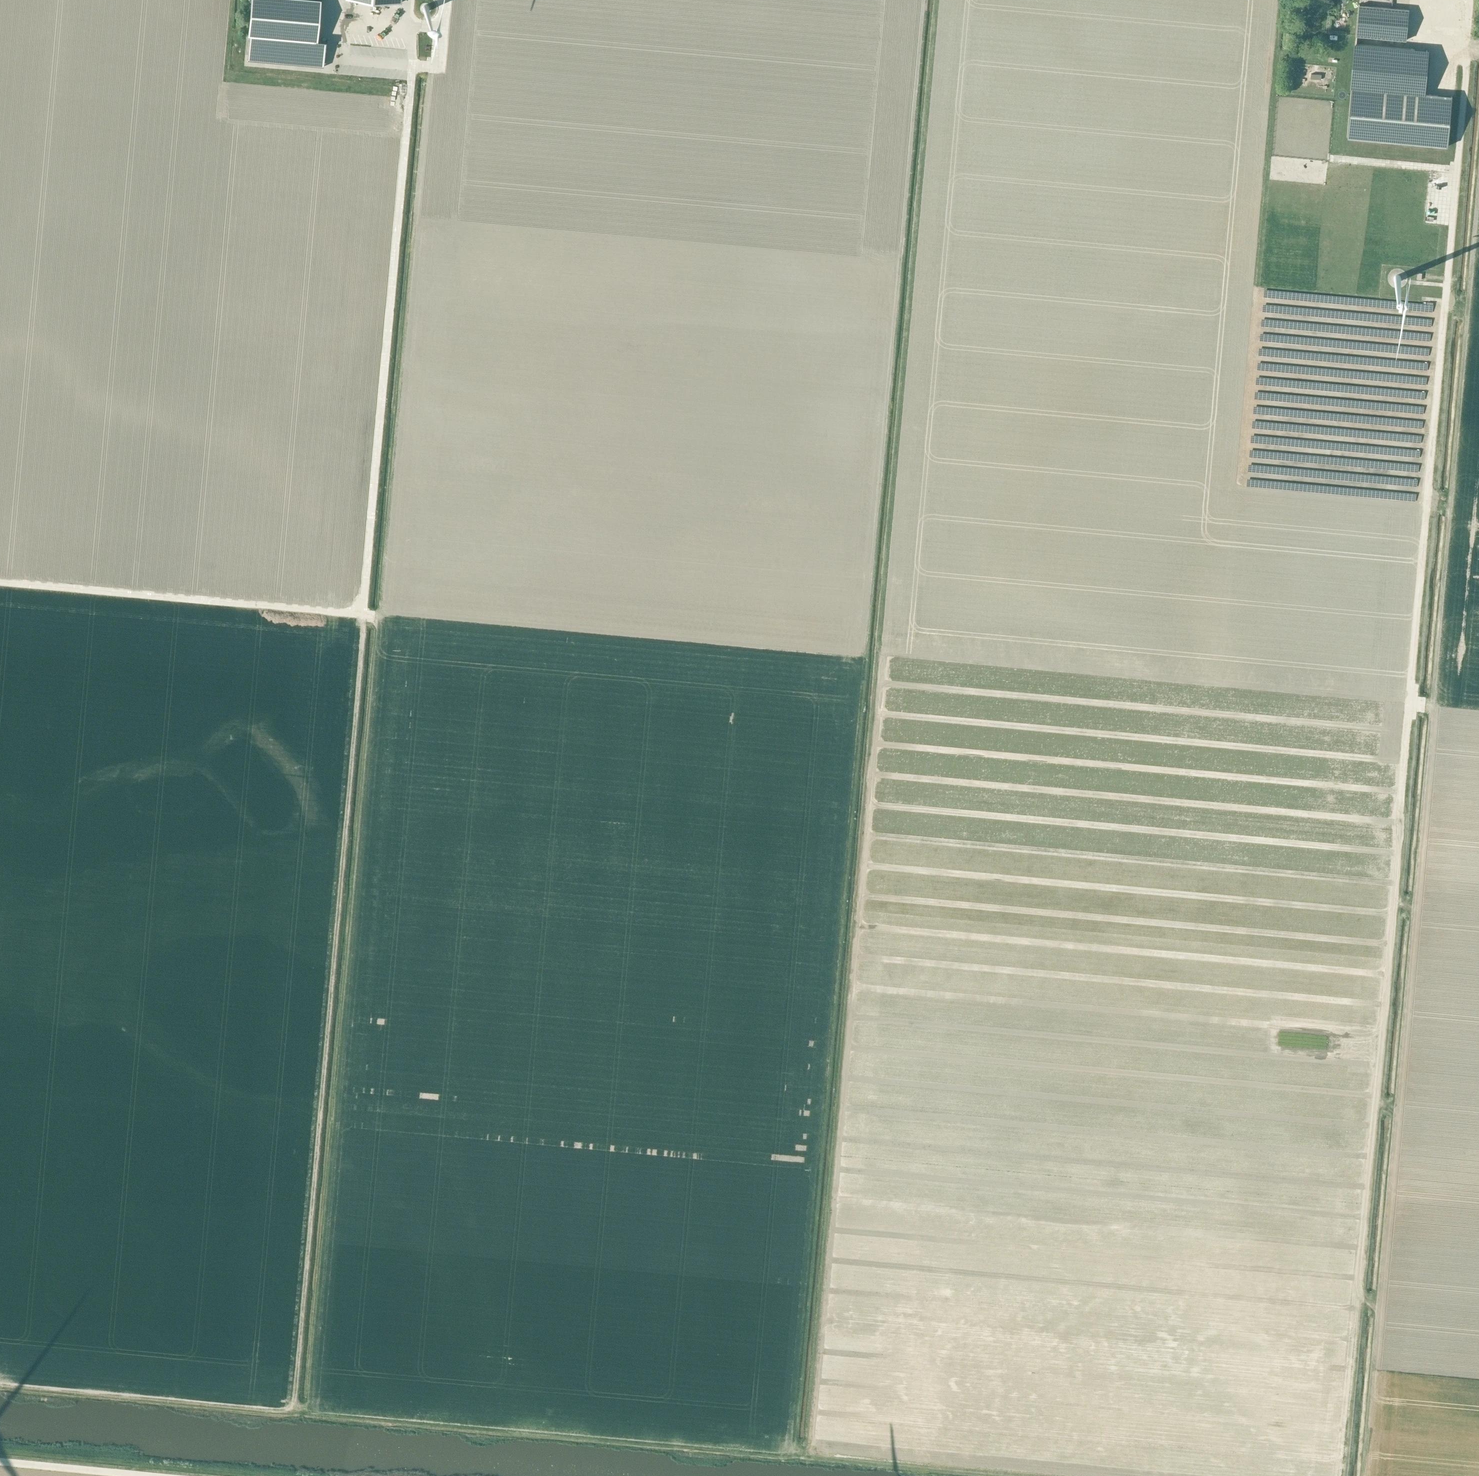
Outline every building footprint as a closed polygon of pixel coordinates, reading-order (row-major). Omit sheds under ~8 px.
[(248,56),(324,62),(325,43),(315,42),(319,1),(314,0),(253,0),(250,36),(248,56)] [(1359,5),(1356,36),(1357,36),(1358,36),(1406,41),(1409,10),(1409,9),(1359,5)] [(367,30),(347,29),(347,36),(366,37),(367,30)] [(1423,93),(1427,51),(1355,44),(1351,88),(1423,93)] [(1452,96),(1423,93),(1351,88),(1347,138),(1447,147),(1452,96)]
